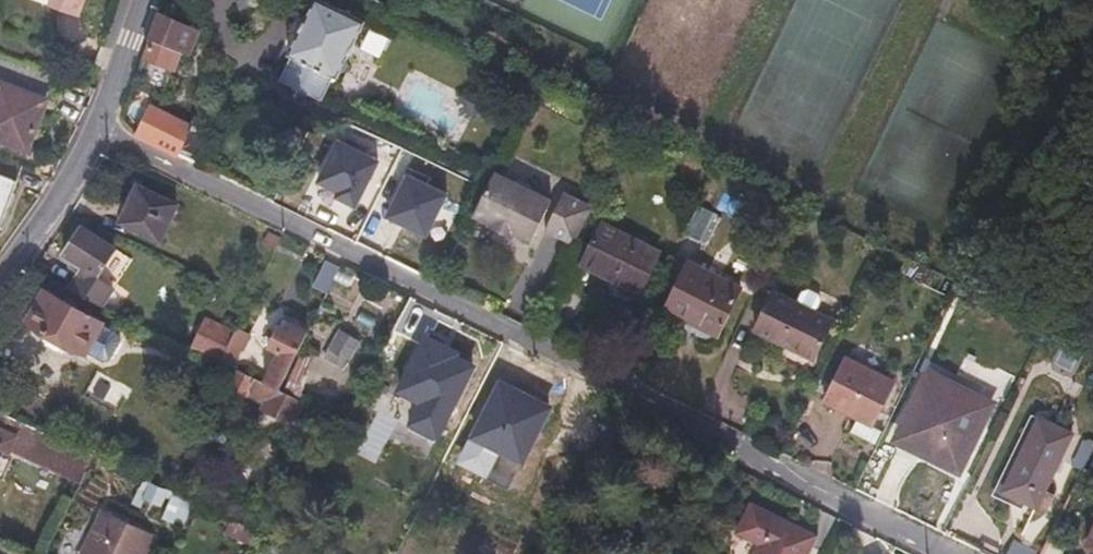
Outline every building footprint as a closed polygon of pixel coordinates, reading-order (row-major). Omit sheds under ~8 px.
[(55,8),(58,0),(49,0),(47,5),(55,8)] [(84,0),(58,0),(55,8),(78,17),(84,0)] [(361,24),(316,1),(289,53),(291,55),(278,80),(320,101),(333,76),(335,76),(361,24)] [(157,14),(138,60),(171,72),(178,48),(188,53),(198,33),(157,14)] [(10,57),(0,84),(0,139),(29,149),(55,74),(10,57)] [(476,91),(464,97),(471,116),(483,110),(476,91)] [(177,154),(187,134),(192,125),(150,104),(135,133),(177,154)] [(177,154),(193,162),(203,142),(187,134),(177,154)] [(377,164),(337,144),(317,183),(338,193),(336,200),(356,207),(377,164)] [(0,158),(0,228),(23,167),(0,158)] [(701,172),(683,163),(677,175),(695,183),(701,172)] [(494,172),(473,214),(491,223),(490,224),(511,236),(513,233),(529,241),(550,200),(494,172)] [(447,196),(405,174),(382,218),(425,240),(447,196)] [(172,206),(136,190),(123,222),(158,237),(172,206)] [(547,229),(575,243),(593,208),(564,194),(547,229)] [(718,218),(699,208),(685,235),(704,245),(718,218)] [(656,251),(601,224),(581,265),(636,293),(656,251)] [(66,289),(100,305),(111,289),(102,283),(105,278),(114,284),(129,262),(81,229),(64,254),(73,260),(69,265),(78,273),(66,289)] [(279,238),(268,233),(262,245),(273,250),(279,238)] [(313,286),(327,293),(339,268),(325,261),(313,286)] [(738,290),(686,264),(664,309),(716,335),(738,290)] [(803,289),(797,301),(814,309),(819,297),(819,290),(809,285),(803,289)] [(797,301),(773,289),(753,330),(812,358),(832,317),(814,309),(797,301)] [(99,324),(45,293),(28,322),(83,353),(99,324)] [(285,378),(297,354),(307,333),(293,326),(289,334),(278,328),(268,347),(278,352),(263,383),(279,390),(285,378)] [(235,330),(223,355),(233,360),(239,349),(242,350),(249,337),(235,330)] [(359,343),(338,331),(323,359),(343,369),(348,360),(349,361),(359,343)] [(285,378),(299,385),(310,360),(297,354),(285,378)] [(469,386),(410,355),(380,411),(440,442),(469,386)] [(864,440),(870,426),(892,382),(845,358),(823,402),(857,420),(851,433),(864,440)] [(263,383),(228,366),(220,383),(265,404),(262,411),(291,424),(302,402),(297,400),(279,390),(263,383)] [(957,472),(991,401),(929,371),(901,430),(933,445),(927,457),(957,472)] [(279,390),(297,400),(303,387),(299,385),(285,378),(279,390)] [(552,407),(498,380),(468,440),(522,467),(552,407)] [(58,475),(71,445),(0,413),(0,431),(13,436),(6,452),(58,475)] [(1024,510),(1027,504),(1002,492),(1039,418),(1030,414),(991,494),(1024,510)] [(1002,492),(1027,504),(1033,506),(1069,433),(1039,418),(1002,492)] [(864,440),(876,445),(882,432),(870,426),(864,440)] [(6,452),(13,436),(0,431),(0,449),(6,452)] [(1080,470),(1081,468),(1092,445),(1081,440),(1070,465),(1080,470)] [(92,455),(71,445),(58,475),(78,484),(92,455)] [(1081,468),(1080,470),(1071,488),(1089,497),(1092,490),(1092,474),(1081,468)] [(185,521),(195,502),(184,497),(175,516),(185,521)] [(811,536),(749,506),(737,533),(761,545),(757,553),(803,553),(811,536)] [(159,532),(110,508),(87,553),(148,553),(159,532)] [(1085,545),(1092,549),(1092,528),(1085,545)] [(1040,553),(1060,553),(1063,546),(1047,538),(1040,553)] [(1040,553),(1013,540),(1006,553),(1040,553)]
